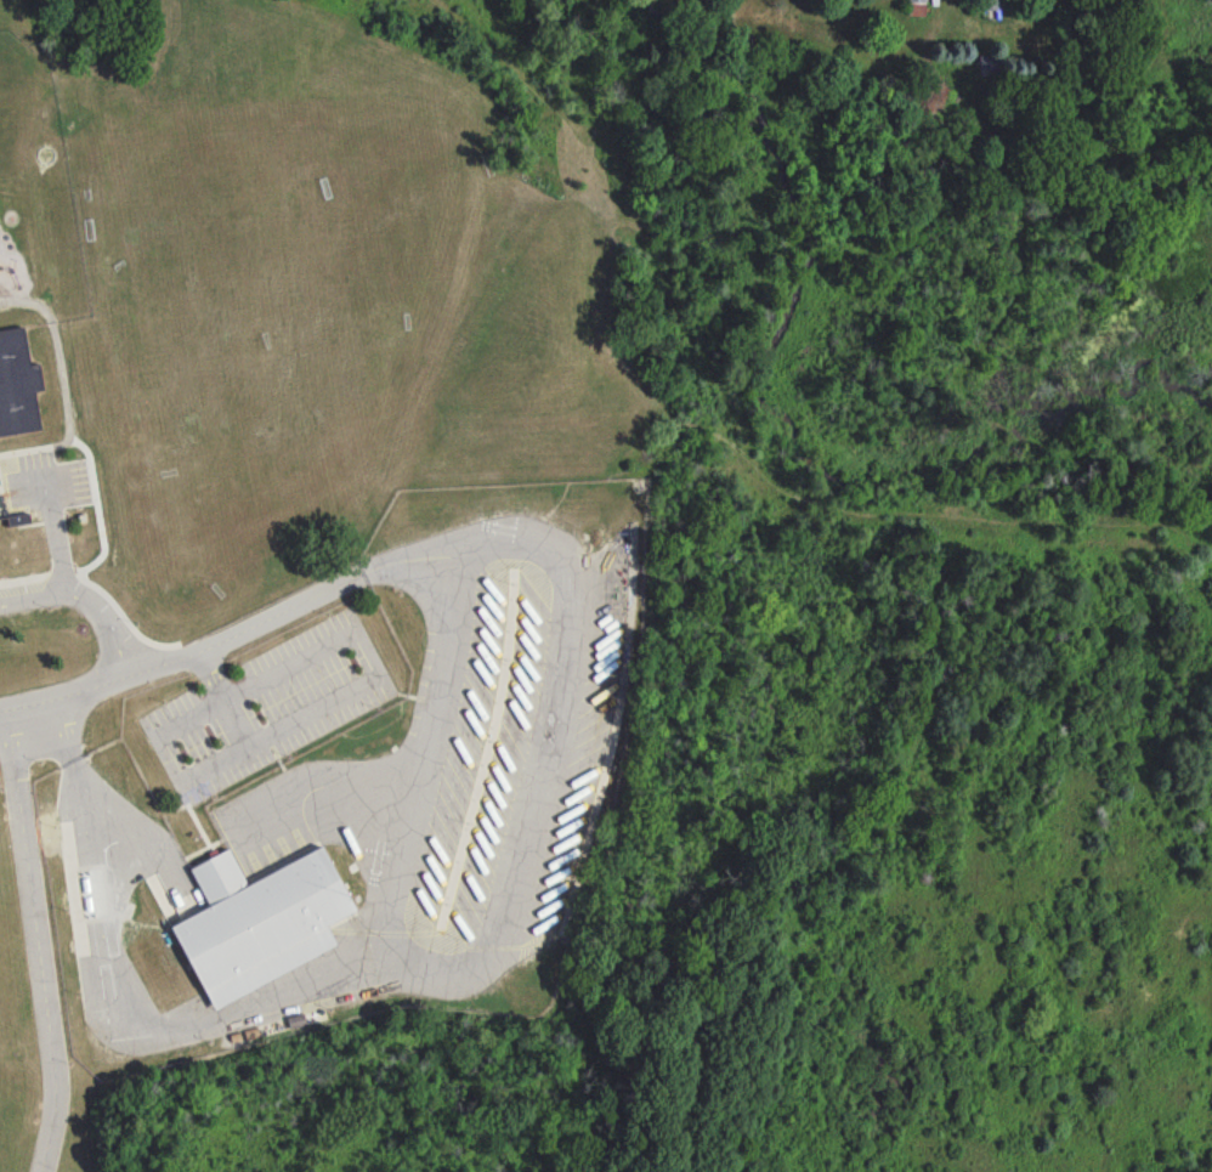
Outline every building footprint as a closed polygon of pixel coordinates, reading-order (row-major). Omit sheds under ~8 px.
[(926,16),(926,0),(909,0),(908,16),(926,16)] [(981,9),(1002,9),(1002,0),(981,0),(981,9)] [(979,75),(996,74),(996,56),(979,56),(979,75)] [(43,428),(36,390),(45,389),(40,366),(29,368),(23,330),(0,334),(0,434),(43,428)] [(189,870),(210,907),(170,928),(214,1010),(339,945),(329,925),(358,910),(324,844),(247,885),(227,850),(189,870)]
